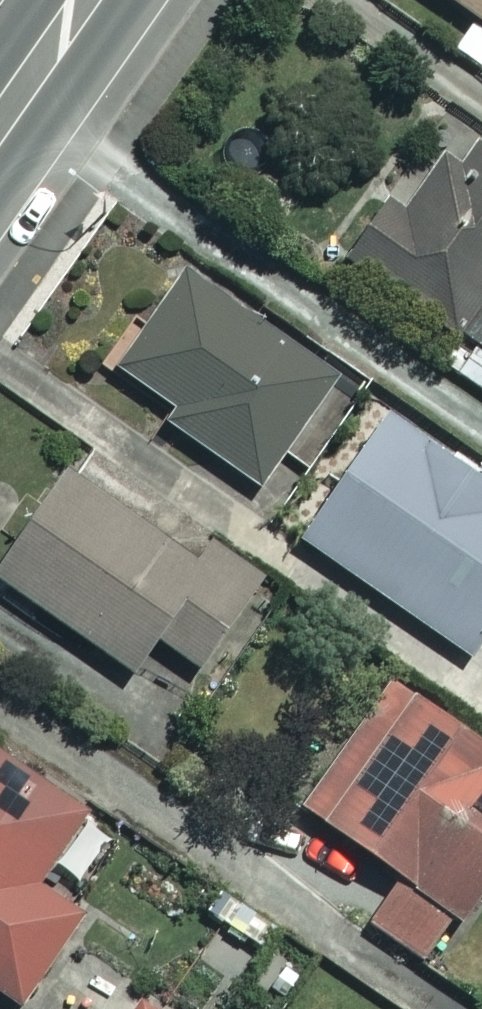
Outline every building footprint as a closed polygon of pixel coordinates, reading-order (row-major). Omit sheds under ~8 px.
[(481,21),(481,0),(453,0),(481,21)] [(460,124),(403,210),(383,197),(343,258),(481,351),(481,139),(460,124)] [(335,376),(188,270),(118,367),(170,405),(162,417),(256,485),(335,376)] [(384,412),(299,538),(467,653),(481,631),(481,478),(384,412)] [(61,462),(0,551),(0,579),(131,667),(152,635),(196,665),(248,588),(61,462)] [(481,911),(481,745),(389,677),(299,801),(399,874),(366,919),(438,972),(481,911)] [(0,745),(0,989),(18,1002),(80,911),(34,880),(86,803),(0,745)] [(144,996),(135,1008),(162,1008),(144,996)]
